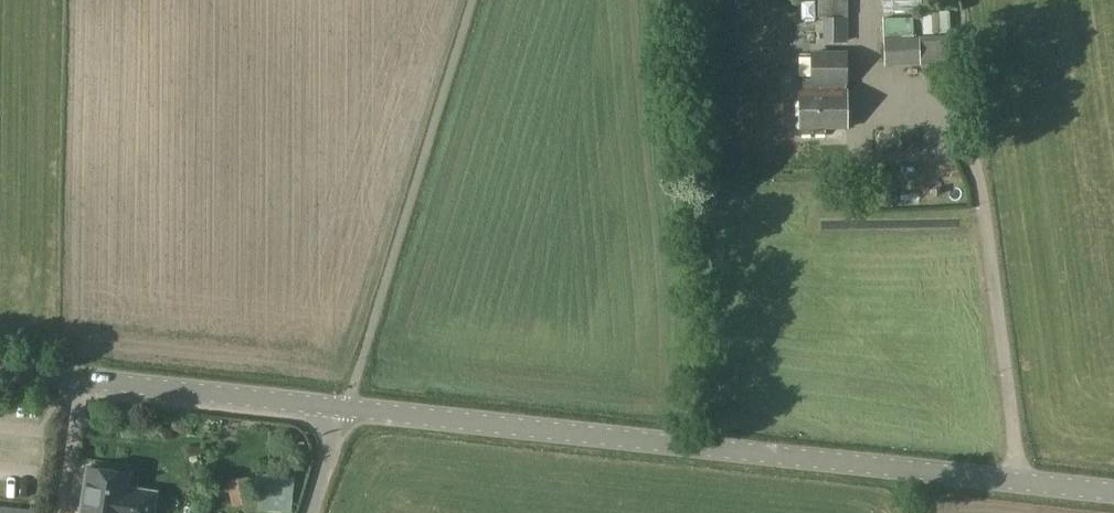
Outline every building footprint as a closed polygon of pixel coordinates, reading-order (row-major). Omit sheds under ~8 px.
[(936,0),(881,0),(881,12),(919,11),(920,0),(933,0),(936,0)] [(946,35),(947,8),(932,7),(931,35),(946,35)] [(823,17),(823,43),(848,43),(848,17),(823,17)] [(883,19),(884,66),(918,65),(918,37),(912,37),(911,18),(883,19)] [(949,36),(922,36),(919,37),(920,65),(949,64),(949,58),(950,58),(949,36)] [(811,54),(811,80),(803,80),(803,90),(846,89),(846,54),(811,54)] [(846,89),(803,90),(799,90),(800,134),(825,134),(825,128),(847,128),(846,89)] [(88,468),(81,512),(152,512),(155,493),(127,489),(129,474),(88,468)] [(225,476),(228,498),(248,496),(246,474),(225,476)] [(258,490),(257,503),(285,504),(286,492),(258,490)]
